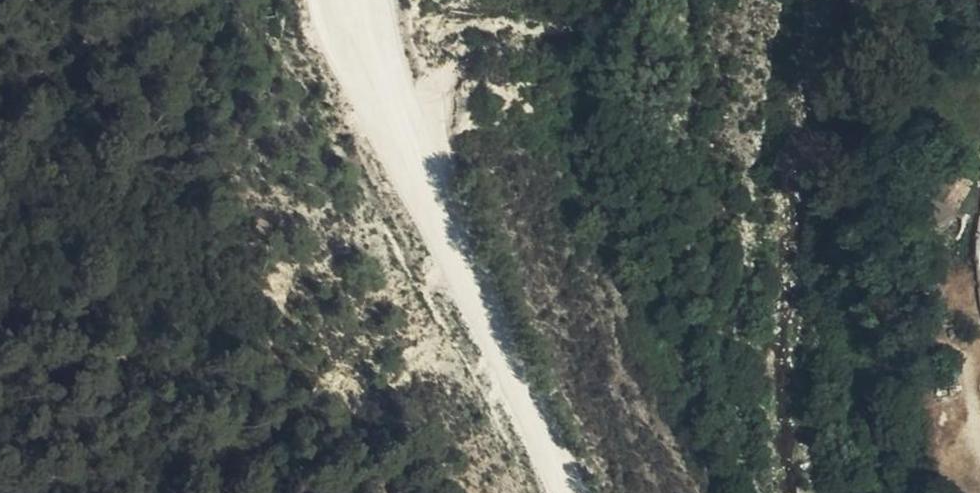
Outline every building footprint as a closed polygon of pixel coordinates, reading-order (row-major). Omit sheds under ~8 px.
[(973,156),(966,151),(954,165),(977,190),(979,185),(979,162),(973,156)] [(955,208),(979,194),(977,190),(954,165),(948,172),(938,170),(955,208)]
